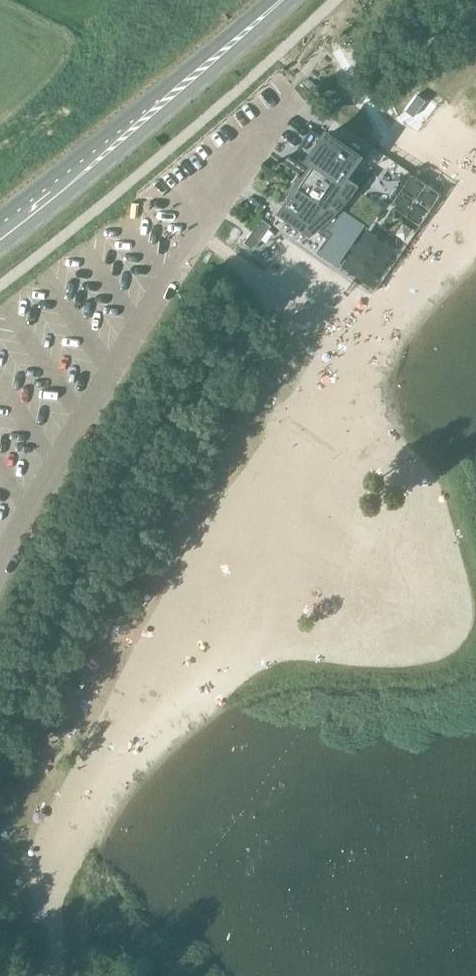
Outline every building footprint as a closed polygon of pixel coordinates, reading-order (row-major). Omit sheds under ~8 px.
[(417,96),(405,112),(413,117),(425,101),(417,96)] [(333,123),(310,158),(315,161),(302,180),(297,176),(290,186),(295,189),(282,209),(283,210),(284,208),(317,231),(361,189),(390,146),(382,141),(378,147),(359,135),(357,139),(333,123)] [(318,247),(339,262),(369,222),(348,206),(318,247)]
